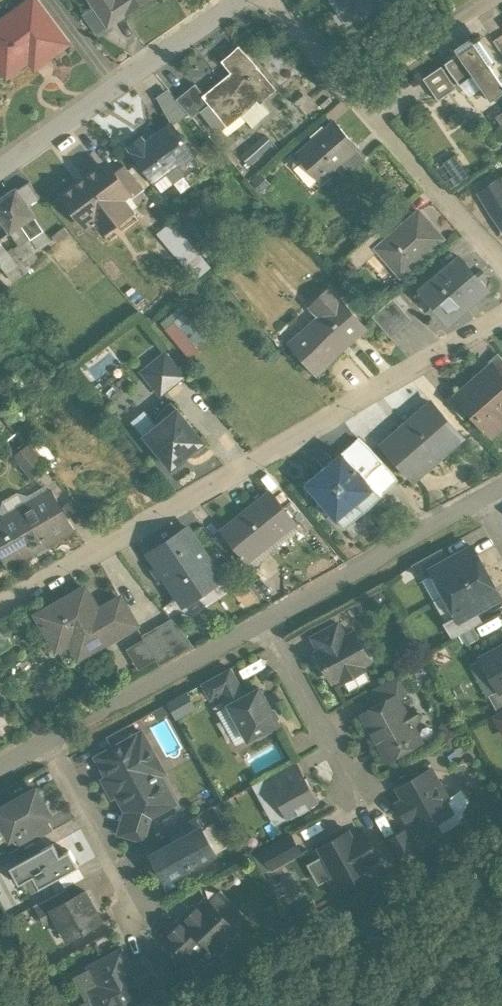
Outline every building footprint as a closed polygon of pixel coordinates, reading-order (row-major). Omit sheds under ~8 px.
[(0,19),(0,58),(10,71),(32,55),(38,63),(72,38),(43,0),(25,0),(0,19)] [(112,19),(130,7),(126,0),(98,0),(112,19)] [(338,2),(335,4),(345,20),(362,8),(364,11),(381,0),(337,0),(338,2)] [(474,42),(471,37),(455,48),(459,53),(446,61),(447,64),(459,81),(460,83),(473,75),(491,100),(501,93),(501,83),(489,64),(493,61),(478,39),(474,42)] [(276,86),(241,43),(226,55),(239,70),(226,81),(223,77),(208,90),(207,90),(213,97),(230,119),(244,108),(247,106),(243,101),(255,91),(262,99),(262,98),(276,86)] [(444,66),(442,64),(424,76),(439,98),(457,85),(455,83),(459,81),(447,64),(444,66)] [(208,90),(198,78),(179,93),(195,111),(213,97),(207,90),(208,90)] [(255,91),(243,101),(247,106),(244,108),(255,122),(271,109),(262,98),(262,99),(255,91)] [(174,118),(149,137),(145,131),(131,141),(157,176),(169,167),(177,177),(189,168),(184,161),(198,150),(174,118)] [(336,119),(298,152),(321,179),(359,146),(336,119)] [(260,164),(242,141),(232,149),(251,172),(260,164)] [(148,183),(128,159),(118,166),(137,191),(148,183)] [(118,166),(110,172),(103,162),(66,189),(89,221),(98,214),(106,225),(134,205),(125,193),(132,188),(136,192),(137,191),(118,166)] [(0,197),(0,205),(13,225),(14,225),(25,218),(29,225),(34,232),(46,225),(30,200),(43,191),(33,176),(0,197)] [(498,179),(479,191),(498,220),(501,218),(501,185),(498,179)] [(387,238),(377,246),(380,248),(401,273),(443,236),(420,209),(387,238)] [(25,218),(14,225),(17,230),(21,227),(22,229),(29,225),(25,218)] [(176,218),(164,228),(173,239),(185,229),(176,218)] [(46,225),(34,232),(42,244),(53,236),(46,225)] [(378,228),(348,254),(359,266),(380,248),(377,246),(387,238),(378,228)] [(30,235),(18,243),(26,254),(37,246),(30,235)] [(5,240),(0,243),(0,254),(9,266),(20,258),(5,240)] [(488,288),(459,254),(422,287),(446,315),(469,295),(474,301),(488,288)] [(20,258),(9,266),(16,275),(31,265),(24,255),(20,258)] [(323,375),(373,333),(360,317),(336,289),(315,307),(321,315),(292,339),(323,375)] [(410,316),(394,296),(373,314),(390,334),(410,316)] [(168,347),(145,366),(163,389),(187,370),(168,347)] [(488,360),(492,364),(493,364),(501,374),(501,356),(498,351),(488,360)] [(493,364),(492,364),(476,379),(501,409),(501,374),(493,364)] [(476,379),(460,393),(459,394),(472,409),(489,428),(501,417),(501,409),(476,379)] [(456,389),(446,398),(463,417),(472,409),(459,394),(460,393),(456,389)] [(211,440),(174,396),(169,399),(164,404),(161,409),(158,416),(160,419),(148,429),(174,462),(187,451),(194,451),(198,450),(201,448),(205,446),(209,443),(211,440)] [(434,402),(403,430),(400,428),(383,443),(411,474),(460,431),(434,402)] [(383,461),(360,433),(344,446),(368,474),(383,461)] [(31,440),(19,450),(36,470),(48,461),(31,440)] [(344,446),(308,477),(320,492),(319,499),(326,499),(338,514),(358,497),(366,507),(383,492),(368,474),(344,446)] [(398,479),(383,461),(368,474),(383,492),(398,479)] [(272,485),(224,523),(250,555),(298,517),(272,485)] [(0,517),(0,540),(11,560),(74,524),(53,486),(0,517)] [(187,525),(147,550),(182,602),(221,575),(187,525)] [(472,546),(446,561),(447,562),(432,571),(433,572),(445,595),(487,571),(472,546)] [(440,549),(413,564),(421,578),(433,572),(432,571),(447,562),(446,561),(440,549)] [(487,571),(445,595),(434,601),(446,623),(457,616),(458,618),(473,609),(475,611),(500,597),(487,571)] [(85,584),(41,609),(57,639),(71,631),(82,650),(138,618),(123,592),(98,607),(85,584)] [(473,609),(458,618),(457,616),(446,623),(454,637),(481,622),(475,611),(473,609)] [(174,613),(144,630),(162,660),(196,641),(174,613)] [(347,632),(339,619),(314,632),(321,646),(347,632)] [(372,656),(356,627),(347,632),(321,646),(318,648),(334,676),(343,671),(345,676),(366,665),(363,660),(372,656)] [(482,658),(499,689),(500,691),(501,689),(501,647),(482,658)] [(232,664),(204,679),(213,694),(224,688),(223,687),(240,678),(232,664)] [(398,672),(368,688),(376,702),(398,690),(399,692),(407,688),(398,672)] [(240,678),(223,687),(224,688),(230,700),(247,691),(240,678)] [(247,691),(230,700),(250,735),(260,729),(265,732),(275,726),(276,721),(280,718),(279,716),(281,713),(276,704),(273,704),(261,683),(247,691)] [(500,691),(499,689),(489,695),(498,712),(501,710),(501,689),(500,691)] [(376,702),(364,709),(372,724),(371,730),(374,736),(380,738),(389,754),(423,736),(414,721),(416,719),(421,713),(416,704),(408,704),(406,705),(399,692),(398,690),(376,702)] [(166,769),(143,728),(98,753),(127,806),(133,808),(141,803),(142,804),(143,804),(148,813),(154,811),(166,804),(152,777),(154,775),(156,778),(161,775),(159,773),(166,769)] [(298,756),(267,773),(289,814),(300,807),(301,809),(311,803),(310,802),(320,796),(312,781),(313,781),(313,780),(312,780),(308,773),(309,773),(308,772),(307,772),(298,756)] [(433,764),(400,782),(406,795),(399,798),(409,816),(416,812),(423,824),(452,808),(446,796),(449,794),(433,764)] [(0,806),(0,811),(12,834),(17,831),(48,814),(53,812),(38,785),(0,806)] [(141,803),(133,808),(127,806),(120,830),(140,836),(148,832),(154,811),(148,813),(143,804),(142,804),(141,803)] [(200,810),(170,827),(175,838),(202,822),(204,825),(207,823),(200,810)] [(48,814),(17,831),(23,843),(55,826),(48,814)] [(175,838),(153,850),(168,876),(217,849),(204,825),(202,822),(175,838)] [(411,823),(386,837),(400,862),(425,848),(411,823)] [(350,825),(320,842),(340,879),(371,862),(370,860),(355,834),(350,825)] [(382,853),(367,827),(355,834),(370,860),(382,853)] [(293,830),(264,846),(273,863),(302,847),(293,830)] [(65,834),(12,863),(27,892),(81,862),(65,834)] [(66,884),(37,900),(47,919),(58,913),(54,905),(72,894),(66,884)] [(72,894),(54,905),(58,913),(70,934),(103,916),(87,886),(72,894)] [(208,894),(188,914),(186,912),(168,929),(193,955),(210,939),(219,948),(240,928),(208,894)] [(180,975),(163,944),(149,952),(164,979),(163,980),(165,983),(180,975)] [(92,963),(105,986),(94,991),(95,992),(102,1005),(114,1005),(146,989),(131,962),(123,946),(92,963)] [(149,952),(131,962),(146,989),(163,980),(164,979),(149,952)] [(105,986),(92,963),(75,972),(88,996),(95,992),(94,991),(105,986)]
